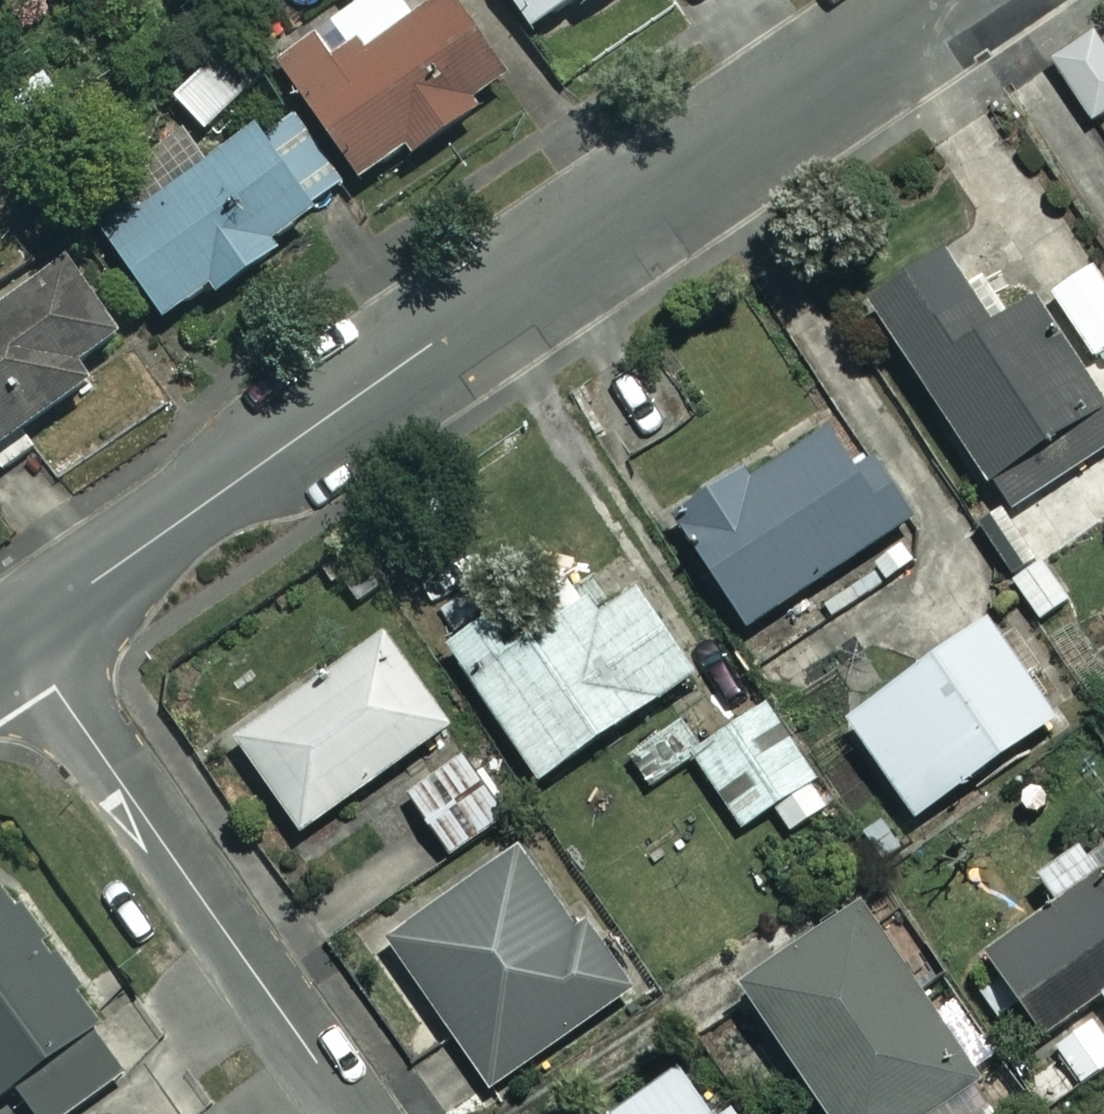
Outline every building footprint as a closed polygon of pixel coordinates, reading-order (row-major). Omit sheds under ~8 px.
[(353,183),(528,74),(482,0),(374,0),(277,60),(314,119),(353,183)] [(531,37),(589,0),(507,0),(531,37)] [(1101,42),(1057,72),(1089,120),(1103,110),(1103,46),(1101,42)] [(205,130),(258,76),(226,44),(173,98),(205,130)] [(91,219),(158,326),(276,253),(266,237),(353,183),(314,119),(271,146),(253,118),(91,219)] [(71,250),(0,302),(0,449),(88,384),(75,367),(120,334),(95,299),(102,293),(71,250)] [(939,253),(863,299),(998,519),(1103,454),(1103,422),(1028,298),(983,326),(939,253)] [(1049,292),(1092,358),(1103,350),(1103,283),(1092,264),(1049,292)] [(849,473),(816,423),(670,521),(743,630),(898,526),(859,467),(849,473)] [(1046,555),(1010,579),(1037,620),(1073,596),(1046,555)] [(591,623),(554,569),(442,646),(535,780),(687,676),(631,595),(591,623)] [(1050,719),(980,623),(842,723),(912,819),(1050,719)] [(445,727),(381,635),(232,740),(296,832),(445,727)] [(742,673),(622,752),(647,790),(693,759),(739,829),(773,806),(790,831),(829,805),(742,673)] [(512,811),(468,751),(405,796),(448,857),(512,811)] [(1103,1013),(1103,837),(1041,883),(1056,904),(981,958),(1041,1041),(1096,1002),(1103,1013)] [(622,994),(515,849),(384,946),(490,1090),(622,994)] [(0,860),(0,1101),(6,1096),(18,1113),(83,1113),(129,1081),(91,1028),(111,1014),(0,860)] [(962,1023),(938,986),(918,999),(858,910),(738,991),(821,1113),(957,1113),(984,1096),(943,1036),(962,1023)] [(1043,1113),(1048,1113),(1103,1073),(1103,1040),(1091,1021),(1054,1048),(1060,1056),(1022,1084),(1043,1113)] [(683,1058),(611,1113),(727,1113),(683,1058)]
